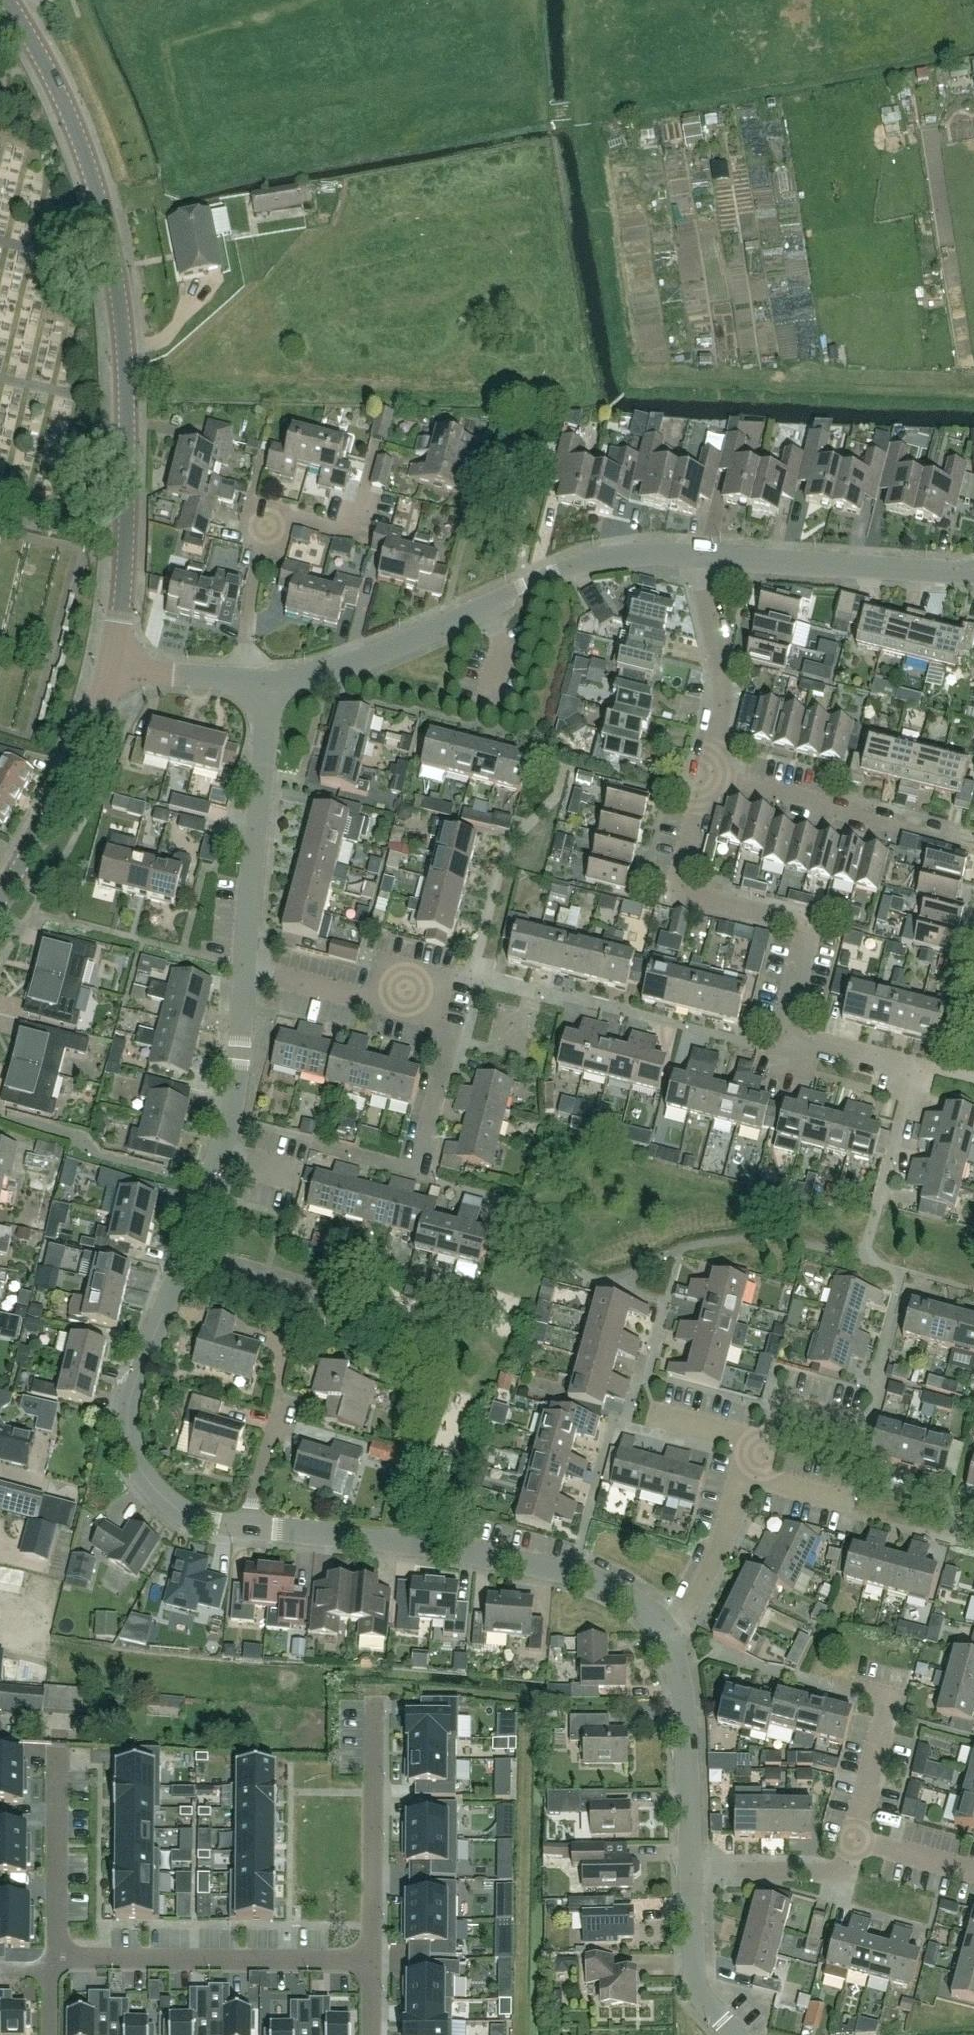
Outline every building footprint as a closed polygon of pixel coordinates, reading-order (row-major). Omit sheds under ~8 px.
[(875,98),(890,97),(890,85),(874,86),(875,98)] [(301,207),(297,186),(250,194),(254,215),(301,207)] [(179,277),(220,269),(209,215),(168,223),(179,277)] [(369,438),(385,443),(393,415),(377,411),(369,438)] [(307,470),(316,435),(291,429),(286,450),(271,446),(265,472),(279,475),(278,478),(291,481),(295,467),(307,470)] [(428,457),(464,466),(470,440),(435,431),(432,443),(418,439),(414,455),(428,458),(428,457)] [(331,439),(316,435),(307,470),(320,473),(317,488),(329,491),(329,489),(343,492),(350,466),(341,464),(343,454),(345,454),(349,438),(332,433),(331,439)] [(807,435),(801,458),(802,459),(796,483),(797,483),(808,486),(804,501),(831,508),(841,470),(822,465),(828,440),(807,435)] [(173,469),(211,479),(214,466),(225,468),(232,443),(205,436),(201,449),(179,443),(173,469)] [(637,456),(637,459),(631,482),(632,483),(643,485),(639,501),(666,507),(676,470),(656,465),(662,443),(642,438),(637,456)] [(723,439),(718,459),(719,459),(716,470),(717,470),(729,473),(722,501),(748,507),(757,470),(760,460),(741,456),(744,444),(723,439)] [(259,443),(247,440),(243,454),(255,458),(257,452),(259,443)] [(560,440),(549,484),(561,487),(557,502),(583,509),(593,471),(574,466),(579,445),(560,440)] [(887,448),(885,458),(886,459),(877,490),(878,491),(889,493),(885,510),(911,517),(921,479),(903,475),(908,453),(887,448)] [(593,471),(583,509),(611,516),(615,499),(628,502),(630,494),(632,483),(631,482),(633,475),(637,459),(637,456),(610,449),(608,461),(604,474),(593,471)] [(860,475),(841,470),(831,508),(858,515),(862,499),(875,502),(878,491),(877,490),(886,459),(885,458),(866,453),(860,475)] [(676,470),(666,507),(693,514),(697,499),(709,502),(717,470),(716,470),(719,459),(718,459),(700,454),(695,475),(676,470)] [(757,470),(748,507),(775,514),(779,499),(792,502),(797,483),(796,483),(802,459),(801,458),(783,454),(777,475),(757,470)] [(428,457),(428,458),(425,470),(411,467),(408,480),(457,492),(464,466),(428,457)] [(392,462),(377,458),(369,486),(385,490),(392,462)] [(921,479),(911,517),(939,524),(942,509),(954,513),(966,468),(946,463),(941,484),(921,479)] [(211,479),(173,469),(166,495),(185,500),(180,518),(208,525),(211,512),(214,513),(217,500),(231,503),(236,485),(211,479)] [(325,494),(320,516),(331,519),(336,497),(325,494)] [(208,525),(180,518),(176,532),(204,539),(208,525)] [(377,526),(371,549),(370,553),(383,557),(377,578),(403,585),(412,551),(411,550),(399,547),(403,532),(377,526)] [(286,551),(306,553),(308,530),(289,528),(286,551)] [(412,551),(403,585),(427,591),(427,595),(441,599),(448,571),(435,567),(438,557),(426,554),(430,539),(415,535),(411,550),(412,551)] [(284,562),(280,576),(277,590),(290,593),(285,614),(310,621),(319,586),(306,583),(310,569),(284,562)] [(200,583),(201,584),(205,568),(189,564),(185,579),(169,575),(164,595),(169,596),(165,611),(191,618),(200,583)] [(200,583),(191,618),(217,625),(223,603),(235,606),(242,578),(217,572),(213,587),(201,584),(200,583)] [(332,590),(319,586),(310,621),(335,628),(341,606),(354,610),(362,582),(336,575),(332,590)] [(763,589),(757,613),(796,623),(801,601),(809,603),(811,594),(791,589),(789,596),(763,589)] [(657,597),(640,593),(632,591),(628,594),(625,606),(628,610),(631,611),(628,622),(663,631),(666,620),(670,621),(673,609),(656,604),(657,597)] [(849,623),(856,597),(843,593),(836,620),(849,623)] [(856,597),(849,623),(861,626),(856,645),(881,652),(890,616),(868,610),(871,600),(856,597)] [(605,605),(598,609),(607,623),(613,619),(605,605)] [(599,627),(607,623),(598,609),(591,613),(590,613),(590,614),(591,614),(599,627)] [(905,620),(890,616),(881,652),(906,658),(917,612),(908,609),(905,620)] [(927,614),(917,612),(906,658),(930,664),(940,629),(924,625),(927,614)] [(796,623),(757,613),(751,636),(790,646),(796,623)] [(628,622),(625,634),(620,633),(617,644),(661,655),(664,644),(660,642),(663,631),(628,622)] [(930,664),(955,670),(960,651),(971,653),(973,640),(973,627),(963,624),(961,634),(940,629),(930,664)] [(790,646),(751,636),(745,660),(784,670),(790,646)] [(818,641),(815,653),(818,654),(826,656),(834,658),(838,646),(829,644),(821,642),(818,641)] [(617,644),(614,659),(619,660),(616,670),(651,678),(654,667),(658,668),(661,655),(617,644)] [(826,656),(823,668),(831,670),(834,658),(826,656)] [(574,659),(572,667),(597,673),(603,675),(606,663),(590,659),(589,663),(574,659)] [(572,667),(571,675),(586,678),(585,682),(601,685),(603,675),(597,673),(572,667)] [(810,692),(813,683),(800,680),(798,689),(810,692)] [(813,683),(810,692),(822,696),(825,686),(813,683)] [(614,711),(648,720),(652,707),(647,706),(650,695),(615,686),(612,698),(617,700),(614,711)] [(782,707),(743,697),(737,719),(752,722),(748,739),(773,745),(782,707)] [(335,704),(330,724),(335,725),(332,735),(367,744),(382,748),(385,737),(370,733),(373,719),(360,716),(361,711),(335,704)] [(805,712),(782,707),(773,745),(796,751),(805,712)] [(648,720),(614,711),(611,722),(606,721),(603,733),(638,742),(641,731),(645,732),(648,720)] [(805,712),(796,751),(819,757),(829,718),(805,712)] [(570,719),(578,733),(585,729),(577,714),(570,719)] [(829,718),(819,757),(843,763),(849,736),(857,738),(860,726),(829,718)] [(578,733),(570,719),(562,723),(571,737),(578,733)] [(168,765),(177,730),(153,724),(148,742),(136,739),(129,765),(141,769),(144,759),(168,765)] [(202,736),(177,730),(168,765),(193,771),(202,736)] [(445,774),(454,740),(429,733),(420,767),(445,774)] [(638,742),(603,733),(600,745),(605,746),(600,765),(617,769),(619,762),(636,767),(640,754),(635,753),(638,742)] [(367,744),(332,735),(326,760),(361,768),(367,744)] [(202,736),(193,771),(218,778),(221,766),(233,769),(238,747),(226,744),(227,743),(202,736)] [(397,752),(408,755),(412,740),(401,737),(397,752)] [(853,754),(848,774),(847,780),(861,783),(863,773),(885,779),(894,744),(869,737),(864,756),(853,754)] [(454,740),(445,774),(470,780),(479,746),(454,740)] [(919,750),(894,744),(885,779),(900,783),(897,793),(907,796),(919,750)] [(479,746),(470,780),(494,787),(503,752),(479,746)] [(21,792),(31,774),(21,768),(25,754),(0,747),(0,780),(21,792)] [(943,756),(919,750),(907,796),(915,798),(918,787),(934,791),(943,756)] [(503,752),(494,787),(519,793),(528,759),(503,752)] [(934,791),(956,797),(953,807),(968,811),(973,788),(973,784),(963,781),(968,762),(943,756),(934,791)] [(326,760),(319,784),(354,793),(365,796),(368,785),(357,782),(361,768),(326,760)] [(397,763),(394,777),(404,780),(408,765),(397,763)] [(578,772),(578,773),(575,782),(591,786),(594,776),(578,772)] [(404,780),(394,777),(390,792),(401,795),(404,780)] [(12,809),(21,792),(0,780),(0,802),(12,809)] [(603,810),(642,820),(648,796),(609,786),(603,810)] [(571,801),(580,803),(583,791),(574,789),(571,801)] [(182,811),(186,799),(171,795),(168,807),(182,811)] [(210,805),(186,799),(182,811),(207,817),(210,805)] [(435,814),(437,804),(423,800),(420,811),(435,814)] [(146,804),(131,801),(128,812),(143,816),(146,804)] [(314,808),(307,833),(342,842),(356,846),(359,836),(363,821),(358,820),(361,808),(335,801),(332,813),(314,808)] [(580,803),(571,801),(568,814),(576,816),(580,803)] [(716,809),(712,826),(709,838),(740,846),(750,807),(727,801),(724,811),(716,809)] [(2,827),(12,809),(0,802),(0,826),(2,827)] [(437,804),(435,814),(450,818),(452,807),(437,804)] [(775,813),(750,807),(740,846),(763,852),(764,852),(771,822),(772,823),(775,813)] [(166,825),(169,813),(154,810),(151,821),(166,825)] [(475,825),(478,814),(463,810),(461,821),(475,825)] [(603,810),(597,833),(636,843),(642,820),(603,810)] [(478,814),(475,825),(490,828),(493,817),(478,814)] [(493,817),(490,828),(508,833),(511,819),(493,814),(493,817)] [(206,823),(180,816),(177,829),(202,835),(206,823)] [(473,830),(452,825),(433,820),(429,838),(438,841),(435,855),(469,864),(476,839),(471,838),(473,830)] [(764,852),(763,852),(760,861),(785,867),(795,828),(772,823),(771,822),(764,852)] [(393,828),(389,843),(400,846),(403,831),(393,828)] [(818,834),(795,828),(785,867),(808,873),(818,834)] [(307,833),(301,857),(335,866),(342,842),(307,833)] [(597,833),(591,856),(630,867),(636,843),(597,833)] [(553,846),(562,848),(565,837),(556,834),(553,846)] [(818,834),(808,873),(831,879),(841,840),(818,834)] [(107,852),(98,886),(123,893),(132,858),(136,842),(111,836),(107,852)] [(865,847),(841,840),(831,879),(855,885),(865,847)] [(968,858),(945,852),(946,847),(919,840),(915,853),(926,856),(922,871),(962,881),(968,858)] [(562,848),(553,846),(549,859),(558,861),(562,848)] [(865,847),(855,885),(878,891),(881,878),(885,865),(888,853),(865,847)] [(897,855),(888,853),(885,865),(893,867),(897,855)] [(390,854),(386,869),(396,871),(400,856),(390,854)] [(469,864),(435,855),(428,880),(463,888),(469,864)] [(171,868),(156,864),(147,899),(171,906),(176,889),(183,891),(190,863),(187,858),(179,856),(173,859),(171,868)] [(591,856),(585,881),(576,879),(575,885),(591,889),(592,882),(624,891),(630,867),(591,856)] [(301,857),(294,881),(329,891),(343,894),(345,883),(332,879),(335,866),(301,857)] [(156,864),(132,858),(123,893),(147,899),(156,864)] [(377,877),(381,862),(370,859),(366,874),(377,877)] [(962,881),(922,871),(916,894),(925,897),(926,896),(955,904),(956,904),(962,881)] [(383,878),(379,893),(390,896),(394,881),(383,878)] [(428,880),(422,903),(422,904),(457,913),(463,888),(428,880)] [(753,892),(756,883),(744,880),(741,889),(753,892)] [(329,891),(294,881),(287,907),(322,915),(329,891)] [(550,895),(566,899),(569,887),(553,883),(550,895)] [(756,883),(753,892),(765,896),(767,886),(756,883)] [(371,901),(375,886),(364,884),(360,899),(371,901)] [(800,905),(802,896),(789,892),(787,902),(800,905)] [(814,899),(802,896),(800,905),(811,908),(814,899)] [(926,896),(925,897),(919,920),(958,931),(965,906),(956,904),(955,904),(926,896)] [(882,897),(879,910),(888,912),(892,899),(882,897)] [(422,904),(422,903),(409,901),(406,912),(419,915),(416,929),(427,932),(425,942),(443,946),(446,937),(450,938),(457,913),(422,904)] [(846,917),(849,907),(836,904),(834,914),(846,917)] [(322,915),(287,907),(281,931),(316,940),(322,915)] [(849,907),(846,917),(858,920),(861,910),(849,907)] [(354,923),(365,926),(368,911),(358,908),(354,923)] [(888,912),(879,910),(876,922),(885,924),(888,912)] [(688,915),(674,911),(668,935),(682,938),(688,915)] [(374,912),(371,927),(381,930),(385,915),(374,912)] [(528,918),(518,915),(508,913),(502,937),(512,939),(507,961),(531,967),(540,932),(525,929),(528,918)] [(958,931),(919,920),(913,944),(952,954),(958,931)] [(719,922),(715,935),(730,939),(734,926),(719,922)] [(553,936),(540,932),(531,967),(554,973),(565,928),(556,925),(553,936)] [(842,927),(840,936),(862,941),(864,932),(842,927)] [(565,928),(554,973),(578,979),(586,944),(573,941),(575,930),(565,928)] [(754,931),(749,949),(744,973),(758,976),(768,934),(754,931)] [(601,948),(586,944),(578,979),(602,985),(613,939),(603,937),(601,948)] [(37,976),(81,987),(87,962),(92,963),(96,948),(60,939),(57,952),(41,948),(36,967),(40,967),(37,976)] [(622,942),(613,939),(602,985),(625,991),(627,983),(635,985),(642,958),(619,952),(622,942)] [(332,942),(327,957),(327,958),(356,964),(359,949),(332,942)] [(650,960),(642,958),(635,985),(643,987),(640,1001),(664,1007),(673,972),(675,963),(661,959),(661,958),(651,955),(650,960)] [(166,963),(153,960),(151,971),(163,974),(166,963)] [(687,976),(673,972),(664,1007),(688,1013),(699,967),(689,965),(687,976)] [(699,967),(688,1013),(711,1019),(720,984),(706,980),(708,969),(699,967)] [(849,974),(835,970),(830,994),(843,998),(849,974)] [(887,994),(874,991),(865,1026),(889,1032),(900,986),(903,973),(894,970),(887,994)] [(150,984),(148,991),(205,1006),(211,982),(172,972),(168,988),(150,984)] [(865,1026),(874,991),(859,987),(862,976),(852,974),(841,1020),(865,1026)] [(81,987),(37,976),(35,985),(32,984),(27,1002),(43,1006),(39,1019),(75,1029),(79,1014),(74,1013),(81,987)] [(734,988),(720,984),(711,1019),(734,1025),(746,979),(737,976),(734,988)] [(900,986),(889,1032),(913,1038),(921,1003),(907,999),(909,988),(900,986)] [(205,1006),(148,991),(146,999),(164,1003),(160,1019),(199,1029),(205,1006)] [(934,1006),(921,1003),(913,1038),(936,1044),(940,1026),(953,1029),(960,1001),(937,996),(934,1006)] [(138,1030),(136,1037),(193,1052),(199,1029),(160,1019),(156,1035),(138,1030)] [(582,1075),(595,1024),(582,1021),(578,1038),(566,1035),(557,1068),(582,1075)] [(298,1075),(311,1027),(298,1024),(295,1037),(279,1032),(270,1067),(298,1075)] [(607,1027),(595,1024),(582,1075),(606,1081),(615,1048),(603,1044),(607,1027)] [(323,1030),(311,1027),(298,1075),(325,1082),(334,1051),(335,1047),(320,1043),(323,1030)] [(14,1065),(58,1076),(64,1051),(85,1056),(89,1041),(37,1028),(34,1041),(18,1037),(13,1056),(17,1057),(14,1065)] [(615,1048),(606,1081),(631,1087),(644,1037),(631,1033),(626,1050),(615,1048)] [(193,1052),(136,1037),(134,1045),(152,1050),(148,1066),(187,1076),(193,1052)] [(334,1051),(325,1082),(324,1086),(346,1091),(359,1040),(350,1037),(346,1054),(334,1051)] [(656,1040),(644,1037),(631,1087),(655,1094),(664,1060),(652,1057),(656,1040)] [(359,1040),(346,1091),(367,1097),(376,1062),(364,1059),(369,1042),(359,1040)] [(376,1062),(367,1097),(388,1102),(401,1050),(392,1048),(388,1065),(376,1062)] [(692,1048),(689,1060),(685,1078),(673,1075),(665,1109),(688,1115),(705,1052),(692,1048)] [(401,1050),(388,1102),(409,1108),(418,1073),(406,1069),(410,1052),(401,1050)] [(705,1052),(688,1115),(712,1121),(720,1087),(709,1084),(717,1055),(705,1052)] [(720,1087),(712,1121),(735,1127),(748,1075),(751,1064),(739,1061),(732,1090),(720,1087)] [(58,1076),(14,1065),(12,1074),(8,1073),(4,1091),(20,1095),(16,1109),(52,1118),(56,1103),(51,1102),(58,1076)] [(460,1086),(457,1099),(504,1111),(511,1082),(477,1074),(473,1090),(460,1086)] [(748,1075),(735,1127),(759,1133),(760,1127),(768,1130),(775,1105),(767,1103),(768,1099),(757,1096),(761,1079),(748,1075)] [(143,1117),(182,1127),(188,1103),(169,1098),(172,1085),(145,1078),(139,1100),(147,1102),(143,1117)] [(553,1085),(543,1085),(544,1097),(553,1097),(553,1085)] [(775,1105),(768,1130),(777,1132),(775,1137),(773,1145),(776,1150),(796,1155),(799,1143),(812,1092),(800,1089),(796,1107),(784,1104),(783,1107),(775,1105)] [(824,1095),(812,1092),(799,1143),(822,1149),(831,1116),(820,1113),(824,1095)] [(920,1127),(971,1140),(973,1128),(973,1115),(969,1114),(971,1104),(947,1098),(941,1119),(924,1114),(920,1127)] [(504,1111),(457,1099),(454,1111),(467,1115),(463,1130),(497,1139),(504,1111)] [(842,1118),(831,1116),(822,1149),(846,1155),(859,1105),(847,1102),(842,1118)] [(859,1105),(846,1155),(870,1161),(878,1128),(867,1125),(872,1108),(859,1105)] [(182,1127),(143,1117),(139,1132),(131,1130),(126,1152),(153,1159),(156,1146),(176,1151),(182,1127)] [(376,1144),(380,1132),(359,1126),(356,1138),(376,1144)] [(971,1140),(920,1127),(917,1139),(935,1144),(932,1155),(965,1163),(971,1140)] [(497,1139),(463,1130),(459,1146),(446,1143),(443,1156),(490,1168),(497,1139)] [(15,1147),(0,1144),(0,1193),(3,1178),(8,1180),(15,1147)] [(41,1157),(58,1162),(62,1149),(44,1144),(41,1157)] [(22,1168),(46,1173),(49,1160),(25,1155),(22,1168)] [(965,1163),(932,1155),(929,1166),(912,1161),(908,1173),(959,1187),(965,1163)] [(335,1214),(347,1167),(335,1164),(332,1176),(316,1172),(312,1186),(307,1207),(335,1214)] [(359,1170),(347,1167),(335,1214),(363,1221),(372,1187),(356,1183),(359,1170)] [(305,1169),(302,1183),(312,1186),(316,1172),(305,1169)] [(959,1187),(908,1173),(905,1186),(923,1191),(920,1202),(917,1214),(942,1221),(945,1208),(953,1210),(959,1187)] [(115,1216),(150,1225),(155,1200),(136,1196),(139,1182),(115,1174),(112,1190),(120,1192),(115,1216)] [(387,1191),(372,1187),(363,1221),(391,1228),(403,1181),(390,1178),(387,1191)] [(415,1185),(403,1181),(391,1228),(418,1236),(427,1201),(412,1197),(415,1185)] [(445,1222),(436,1257),(456,1262),(473,1199),(464,1197),(457,1225),(445,1222)] [(428,1198),(427,1201),(418,1236),(414,1251),(436,1257),(445,1222),(433,1219),(438,1201),(428,1198)] [(473,1199),(456,1262),(477,1268),(481,1253),(494,1256),(499,1236),(475,1229),(482,1201),(473,1199)] [(47,1219),(58,1224),(65,1209),(54,1204),(47,1219)] [(97,1229),(92,1250),(117,1255),(119,1245),(144,1250),(150,1225),(115,1216),(111,1232),(97,1229)] [(27,1243),(30,1230),(16,1228),(13,1240),(27,1243)] [(6,1256),(11,1232),(0,1229),(0,1255),(6,1256)] [(57,1258),(60,1248),(49,1245),(47,1255),(57,1258)] [(97,1256),(83,1253),(82,1262),(94,1265),(90,1280),(125,1288),(130,1268),(96,1260),(97,1256)] [(35,1278),(33,1288),(44,1290),(54,1293),(59,1272),(37,1267),(35,1278)] [(691,1282),(689,1290),(741,1304),(747,1283),(712,1274),(709,1286),(691,1282)] [(90,1280),(86,1300),(120,1308),(125,1288),(90,1280)] [(834,1280),(826,1308),(861,1318),(866,1301),(878,1304),(881,1293),(834,1280)] [(689,1290),(689,1291),(676,1287),(674,1296),(686,1299),(704,1304),(701,1316),(736,1325),(741,1304),(689,1290)] [(595,1294),(589,1316),(624,1325),(627,1314),(644,1319),(647,1308),(595,1294)] [(120,1308),(86,1300),(72,1297),(71,1301),(70,1303),(68,1310),(69,1313),(68,1317),(69,1317),(68,1322),(87,1326),(88,1322),(116,1328),(120,1308)] [(911,1302),(902,1337),(927,1344),(937,1309),(911,1302)] [(826,1308),(819,1335),(866,1348),(869,1336),(857,1333),(861,1318),(826,1308)] [(961,1316),(937,1309),(927,1344),(951,1350),(961,1316)] [(202,1330),(192,1365),(250,1381),(259,1347),(229,1338),(234,1321),(209,1314),(205,1330),(202,1330)] [(624,1325),(589,1316),(583,1336),(619,1346),(619,1347),(636,1352),(638,1342),(621,1337),(624,1325)] [(680,1323),(678,1332),(730,1346),(736,1325),(701,1316),(698,1328),(680,1323)] [(951,1350),(948,1361),(972,1368),(973,1362),(973,1319),(961,1316),(951,1350)] [(730,1346),(678,1332),(675,1342),(693,1346),(690,1358),(724,1367),(730,1346)] [(105,1345),(70,1337),(59,1334),(54,1352),(66,1355),(65,1357),(100,1366),(105,1345)] [(866,1348),(819,1335),(813,1334),(805,1362),(846,1373),(850,1357),(863,1360),(866,1348)] [(619,1346),(583,1336),(578,1358),(613,1368),(616,1356),(633,1360),(636,1352),(619,1347),(619,1346)] [(26,1367),(30,1348),(19,1346),(14,1365),(26,1367)] [(100,1366),(65,1357),(61,1378),(95,1386),(100,1366)] [(578,1358),(572,1379),(607,1388),(607,1389),(624,1394),(627,1383),(610,1379),(613,1368),(578,1358)] [(724,1367),(690,1358),(687,1370),(669,1365),(667,1375),(719,1389),(724,1367)] [(321,1362),(312,1395),(327,1399),(321,1421),(360,1432),(373,1385),(357,1381),(360,1373),(321,1362)] [(893,1367),(891,1378),(890,1379),(906,1383),(909,1371),(893,1367)] [(940,1392),(943,1381),(928,1377),(925,1388),(940,1392)] [(61,1378),(58,1388),(33,1382),(30,1394),(55,1401),(56,1398),(91,1406),(95,1386),(61,1378)] [(607,1388),(572,1379),(567,1400),(602,1409),(605,1398),(622,1402),(624,1394),(607,1389),(607,1388)] [(943,1381),(940,1392),(954,1396),(957,1385),(943,1381)] [(904,1388),(889,1384),(886,1395),(901,1399),(904,1388)] [(10,1405),(11,1396),(0,1393),(0,1410),(10,1405)] [(935,1409),(938,1398),(923,1394),(920,1405),(935,1409)] [(187,1412),(186,1412),(182,1426),(197,1430),(188,1459),(231,1471),(244,1428),(217,1420),(221,1404),(191,1396),(187,1412)] [(953,1402),(938,1398),(935,1409),(950,1413),(953,1402)] [(41,1403),(35,1431),(51,1435),(58,1407),(41,1403)] [(542,1417),(537,1439),(571,1448),(574,1436),(592,1440),(594,1431),(597,1420),(591,1418),(586,1417),(564,1411),(545,1406),(542,1417)] [(24,1468),(32,1436),(5,1431),(0,1423),(0,1462),(24,1468)] [(894,1465),(903,1430),(878,1423),(869,1458),(894,1465)] [(928,1437),(903,1430),(894,1465),(918,1472),(928,1437)] [(638,1492),(647,1457),(631,1453),(635,1440),(622,1437),(609,1484),(638,1492)] [(953,1444),(928,1437),(918,1472),(943,1478),(953,1444)] [(571,1448),(537,1439),(531,1459),(565,1468),(565,1469),(583,1474),(585,1464),(568,1459),(571,1448)] [(354,1476),(361,1451),(334,1443),(331,1454),(302,1446),(293,1476),(311,1481),(309,1489),(329,1495),(336,1471),(354,1476)] [(663,1461),(647,1457),(638,1492),(665,1499),(678,1452),(666,1449),(663,1461)] [(690,1455),(678,1452),(665,1499),(694,1507),(703,1473),(687,1468),(690,1455)] [(519,1456),(514,1477),(525,1480),(560,1489),(563,1477),(580,1482),(583,1474),(565,1469),(565,1468),(531,1459),(519,1456)] [(560,1489),(525,1480),(520,1501),(554,1510),(554,1511),(572,1515),(574,1506),(557,1501),(560,1489)] [(0,1484),(0,1513),(37,1522),(43,1495),(0,1484)] [(554,1510),(520,1501),(514,1523),(548,1532),(551,1520),(569,1524),(572,1515),(554,1511),(554,1510)] [(760,1543),(804,1564),(816,1539),(784,1524),(777,1539),(765,1533),(760,1543)] [(23,1538),(18,1555),(47,1563),(56,1529),(42,1525),(37,1542),(23,1538)] [(91,1546),(109,1557),(107,1561),(134,1578),(157,1542),(129,1525),(122,1538),(115,1534),(116,1533),(104,1526),(91,1546)] [(863,1587),(877,1535),(868,1532),(864,1550),(851,1546),(842,1581),(863,1587)] [(887,1537),(877,1535),(863,1587),(884,1592),(894,1558),(882,1555),(887,1537)] [(760,1543),(754,1556),(766,1561),(759,1576),(759,1577),(776,1585),(791,1592),(793,1588),(804,1564),(760,1543)] [(905,1561),(894,1558),(884,1592),(905,1598),(919,1546),(910,1544),(905,1561)] [(928,1548),(919,1546),(905,1598),(927,1604),(936,1569),(923,1566),(928,1548)] [(65,1577),(87,1582),(93,1559),(71,1553),(65,1577)] [(193,1612),(195,1604),(216,1610),(224,1580),(202,1575),(206,1562),(177,1554),(164,1605),(193,1612)] [(13,1568),(0,1565),(0,1605),(6,1606),(13,1568)] [(266,1608),(270,1570),(246,1567),(244,1594),(232,1593),(229,1622),(252,1624),(254,1607),(266,1608)] [(745,1569),(735,1589),(767,1605),(776,1585),(759,1577),(759,1576),(745,1569)] [(266,1608),(264,1630),(288,1632),(289,1627),(301,1628),(304,1599),(305,1590),(292,1589),(294,1572),(270,1570),(266,1608)] [(313,1602),(310,1634),(336,1636),(337,1620),(348,1621),(352,1581),(350,1581),(347,1581),(344,1581),(344,1578),(342,1575),(340,1574),(337,1573),(334,1574),(331,1577),(331,1579),(328,1579),(328,1585),(314,1584),(313,1602)] [(352,1581),(348,1621),(359,1622),(358,1638),(384,1640),(387,1611),(388,1592),(375,1590),(376,1583),(373,1583),(373,1580),(371,1578),(368,1576),(365,1576),(362,1577),(360,1579),(359,1582),(352,1581)] [(430,1622),(434,1584),(411,1582),(409,1609),(397,1608),(395,1632),(417,1634),(419,1621),(430,1622)] [(434,1584),(430,1622),(443,1623),(442,1636),(464,1638),(466,1614),(454,1613),(456,1586),(434,1584)] [(735,1589),(723,1613),(755,1629),(767,1605),(735,1589)] [(505,1637),(509,1599),(487,1597),(484,1624),(472,1623),(470,1647),(483,1648),(484,1635),(505,1637)] [(532,1601),(509,1599),(505,1637),(528,1639),(527,1652),(539,1653),(541,1629),(529,1628),(532,1601)] [(826,1609),(816,1604),(809,1618),(820,1623),(826,1609)] [(723,1613),(711,1638),(743,1653),(755,1629),(723,1613)] [(931,1616),(928,1627),(935,1629),(940,1630),(943,1619),(938,1618),(931,1616)] [(799,1634),(793,1647),(803,1652),(809,1639),(799,1634)] [(288,1635),(287,1653),(300,1654),(301,1636),(288,1635)] [(580,1686),(569,1686),(569,1700),(597,1700),(597,1688),(623,1688),(623,1660),(605,1660),(605,1639),(577,1639),(577,1661),(580,1661),(580,1686)] [(241,1663),(256,1664),(257,1644),(242,1643),(241,1663)] [(803,1652),(793,1647),(785,1662),(796,1667),(803,1652)] [(947,1672),(973,1680),(973,1657),(968,1655),(953,1651),(947,1672)] [(941,1694),(973,1703),(973,1680),(947,1672),(941,1694)] [(42,1715),(42,1714),(52,1715),(55,1688),(45,1687),(44,1687),(43,1691),(0,1687),(0,1711),(42,1715)] [(725,1689),(716,1724),(741,1731),(750,1696),(725,1689)] [(777,1693),(774,1702),(768,1727),(792,1734),(801,1699),(777,1693)] [(941,1694),(936,1715),(970,1724),(973,1711),(973,1712),(973,1703),(941,1694)] [(750,1696),(741,1731),(739,1738),(750,1741),(751,1733),(765,1737),(768,1727),(774,1702),(750,1696)] [(826,1705),(801,1699),(792,1734),(817,1740),(826,1705)] [(406,1739),(408,1739),(455,1739),(457,1739),(457,1701),(419,1701),(419,1715),(406,1715),(406,1739)] [(851,1712),(826,1705),(817,1740),(842,1747),(851,1712)] [(282,1722),(308,1722),(308,1710),(282,1710),(282,1722)] [(625,1731),(599,1731),(599,1717),(569,1717),(569,1743),(582,1743),(583,1765),(625,1764),(625,1731)] [(455,1739),(408,1739),(408,1761),(455,1761),(455,1739)] [(506,1752),(515,1752),(515,1740),(507,1740),(506,1752)] [(914,1760),(925,1763),(929,1748),(918,1745),(914,1760)] [(116,1763),(115,1786),(159,1787),(159,1750),(129,1750),(129,1764),(116,1763)] [(764,1754),(764,1765),(779,1765),(780,1754),(764,1754)] [(796,1754),(796,1765),(811,1766),(811,1754),(796,1754)] [(26,1779),(26,1765),(22,1765),(22,1755),(0,1755),(0,1779),(26,1779)] [(207,1755),(194,1755),(194,1763),(207,1764),(207,1755)] [(734,1767),(735,1756),(707,1756),(707,1771),(734,1772),(734,1767)] [(735,1756),(734,1767),(750,1768),(750,1757),(735,1756)] [(823,1757),(820,1768),(835,1772),(838,1761),(823,1757)] [(925,1763),(914,1760),(911,1775),(921,1778),(925,1763)] [(404,1763),(404,1781),(408,1781),(408,1785),(430,1785),(430,1797),(454,1797),(455,1785),(455,1761),(408,1761),(408,1763),(404,1763)] [(236,1787),(274,1788),(274,1765),(236,1764),(236,1787)] [(734,1767),(734,1772),(734,1778),(750,1779),(750,1768),(734,1767)] [(779,1782),(779,1771),(764,1771),(764,1782),(779,1782)] [(811,1783),(811,1772),(796,1772),(795,1783),(811,1783)] [(960,1799),(973,1803),(973,1777),(967,1775),(960,1799)] [(22,1803),(22,1794),(26,1794),(26,1779),(0,1779),(0,1803),(22,1803)] [(904,1800),(915,1803),(919,1788),(908,1785),(904,1800)] [(159,1808),(159,1787),(115,1786),(113,1786),(113,1808),(159,1808)] [(275,1788),(274,1788),(236,1787),(230,1787),(230,1809),(275,1809),(275,1788)] [(204,1788),(204,1796),(213,1796),(213,1788),(204,1788)] [(734,1802),(733,1838),(759,1838),(760,1803),(760,1790),(734,1790),(734,1802)] [(628,1804),(605,1805),(605,1792),(578,1793),(579,1815),(589,1815),(590,1835),(628,1835),(628,1804)] [(759,1838),(784,1839),(785,1803),(785,1795),(774,1795),(774,1803),(760,1803),(759,1838)] [(960,1799),(953,1824),(973,1830),(973,1803),(960,1799)] [(915,1803),(904,1800),(900,1818),(913,1821),(918,1804),(915,1803)] [(810,1803),(785,1803),(784,1839),(810,1839),(810,1803)] [(401,1826),(401,1840),(456,1841),(456,1804),(430,1804),(430,1817),(406,1817),(405,1826),(401,1826)] [(115,1810),(115,1830),(152,1830),(152,1810),(159,1810),(159,1808),(113,1808),(113,1810),(115,1810)] [(191,1809),(179,1809),(179,1818),(191,1818),(191,1809)] [(209,1818),(209,1810),(197,1809),(197,1818),(209,1818)] [(275,1811),(275,1809),(230,1809),(230,1811),(236,1811),(236,1831),(273,1831),(273,1811),(275,1811)] [(0,1815),(0,1851),(29,1852),(29,1837),(25,1837),(25,1828),(1,1828),(1,1815),(0,1815)] [(723,1833),(723,1818),(710,1818),(711,1833),(723,1833)] [(152,1852),(152,1830),(115,1830),(115,1851),(152,1852)] [(273,1831),(236,1831),(235,1852),(273,1853),(273,1831)] [(197,1835),(197,1846),(211,1846),(211,1835),(209,1835),(197,1835)] [(456,1841),(401,1840),(401,1855),(405,1855),(405,1864),(429,1865),(429,1878),(455,1878),(456,1841)] [(601,1846),(571,1846),(571,1860),(571,1867),(582,1867),(582,1889),(630,1888),(630,1877),(635,1877),(639,1873),(638,1865),(634,1861),(630,1861),(630,1858),(602,1859),(601,1846)] [(1,1888),(1,1876),(25,1876),(25,1866),(29,1866),(29,1852),(0,1851),(0,1888),(1,1888)] [(115,1851),(115,1873),(158,1873),(158,1852),(152,1852),(115,1851)] [(209,1852),(197,1852),(196,1861),(209,1861),(209,1852)] [(273,1853),(235,1852),(235,1874),(272,1874),(273,1853)] [(158,1873),(115,1873),(113,1873),(112,1894),(158,1895),(158,1873)] [(229,1874),(229,1895),(274,1896),(275,1874),(272,1874),(235,1874),(229,1874)] [(196,1884),(196,1895),(208,1895),(209,1885),(196,1884)] [(401,1906),(401,1921),(455,1921),(455,1884),(429,1884),(429,1897),(405,1897),(405,1906),(401,1906)] [(178,1896),(190,1896),(190,1888),(178,1887),(178,1896)] [(1,1888),(0,1888),(0,1924),(32,1925),(33,1910),(29,1910),(29,1901),(4,1900),(5,1888),(1,1888)] [(754,1898),(747,1922),(782,1932),(792,1897),(763,1890),(761,1900),(754,1898)] [(158,1895),(112,1894),(112,1896),(114,1896),(114,1919),(157,1920),(158,1895)] [(196,1895),(196,1906),(210,1906),(210,1895),(208,1895),(196,1895)] [(274,1896),(229,1895),(229,1920),(272,1920),(272,1898),(274,1898),(274,1896)] [(583,1943),(616,1942),(615,1939),(632,1938),(631,1909),(613,1909),(613,1913),(599,1913),(599,1899),(568,1900),(568,1915),(582,1915),(583,1943)] [(813,1913),(806,1938),(819,1941),(825,1916),(813,1913)] [(825,1967),(822,1977),(844,1982),(846,1973),(860,1921),(851,1918),(846,1936),(834,1933),(825,1967)] [(455,1921),(401,1921),(401,1935),(405,1935),(404,1944),(429,1945),(429,1958),(455,1958),(455,1921)] [(869,1923),(860,1921),(846,1973),(867,1978),(876,1944),(864,1941),(869,1923)] [(747,1922),(741,1947),(776,1956),(782,1932),(747,1922)] [(32,1925),(0,1924),(0,1961),(4,1961),(4,1948),(28,1948),(28,1939),(32,1939),(32,1925)] [(888,1947),(876,1944),(867,1978),(888,1984),(902,1932),(893,1929),(888,1947)] [(514,1930),(511,2034),(527,2034),(530,1931),(514,1930)] [(911,1934),(902,1932),(888,1984),(910,1989),(918,1955),(906,1951),(911,1934)] [(961,1954),(973,1958),(973,1935),(967,1933),(961,1954)] [(819,1941),(806,1938),(803,1952),(815,1955),(819,1941)] [(776,1956),(741,1947),(735,1972),(754,1977),(751,1988),(776,1995),(779,1983),(770,1981),(776,1956)] [(955,1975),(973,1980),(973,1958),(961,1954),(955,1975)] [(612,1971),(611,1957),(585,1957),(585,1984),(599,1983),(600,2006),(635,2005),(634,1970),(612,1971)] [(406,1998),(406,2000),(453,2001),(453,1978),(458,1978),(458,1964),(429,1963),(428,1977),(406,1976),(406,1980),(402,1980),(402,1998),(406,1998)] [(249,1987),(258,1987),(258,1974),(249,1974),(249,1987)] [(955,1975),(950,1996),(973,2003),(973,1980),(955,1975)] [(208,1991),(208,2034),(248,2034),(248,2032),(253,2032),(253,2014),(248,2014),(248,2008),(221,2008),(221,1987),(208,1987),(208,1991)] [(208,1991),(195,1991),(195,2015),(168,2015),(168,2024),(163,2024),(163,2034),(208,2034),(208,1991)] [(25,2028),(29,2028),(29,2012),(25,2012),(25,2005),(3,2005),(3,1993),(0,1993),(0,2034),(25,2034),(25,2028)] [(108,1994),(95,1994),(95,2011),(67,2011),(67,2034),(107,2034),(108,1994)] [(107,2034),(152,2034),(152,2030),(147,2030),(147,2019),(120,2019),(120,2002),(108,2002),(108,1994),(107,2034)] [(815,2025),(820,1997),(804,1995),(800,2022),(815,2025)] [(309,2003),(309,2034),(349,2034),(349,2017),(322,2017),(322,2000),(309,1999),(309,2003)] [(406,2000),(406,2022),(443,2022),(451,2022),(451,2001),(406,2000)] [(510,2001),(498,2001),(498,2018),(510,2018),(510,2001)] [(309,2003),(296,2003),(296,2024),(269,2024),(269,2032),(264,2032),(264,2034),(309,2034),(309,2003)] [(406,2022),(404,2022),(404,2034),(451,2034),(451,2022),(443,2022),(406,2022)]
